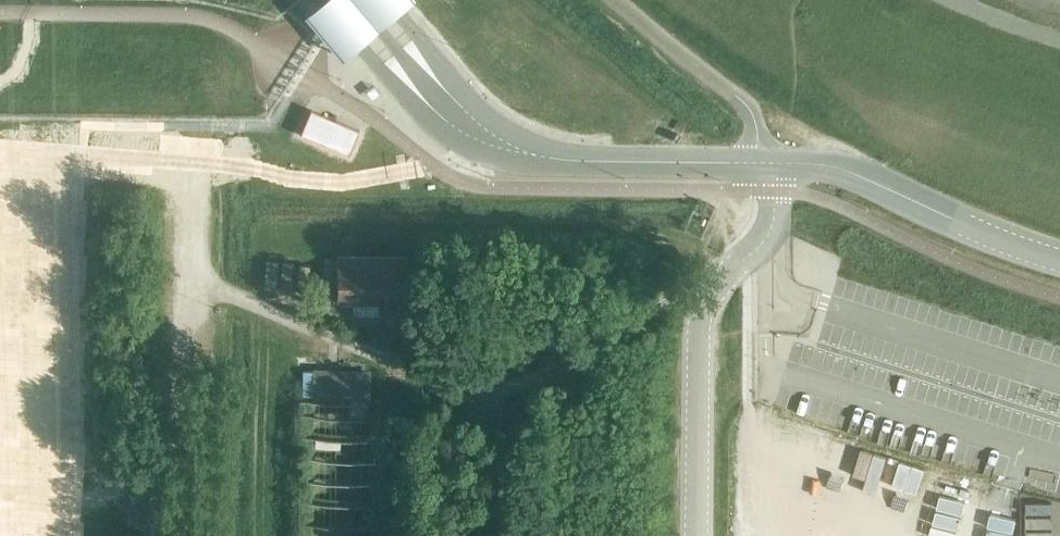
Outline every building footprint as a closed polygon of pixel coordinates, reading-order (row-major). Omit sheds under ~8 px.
[(304,6),(323,30),(340,51),(356,38),(374,24),(395,7),(404,0),(312,0),(304,6)] [(349,155),(360,130),(311,109),(300,134),(349,155)] [(405,305),(406,257),(336,256),(335,302),(379,302),(379,304),(405,305)] [(278,262),(267,261),(265,287),(276,288),(278,262)] [(291,289),(293,263),(282,263),(281,289),(291,289)] [(314,394),(348,394),(348,416),(368,417),(369,372),(314,371),(314,394)]
